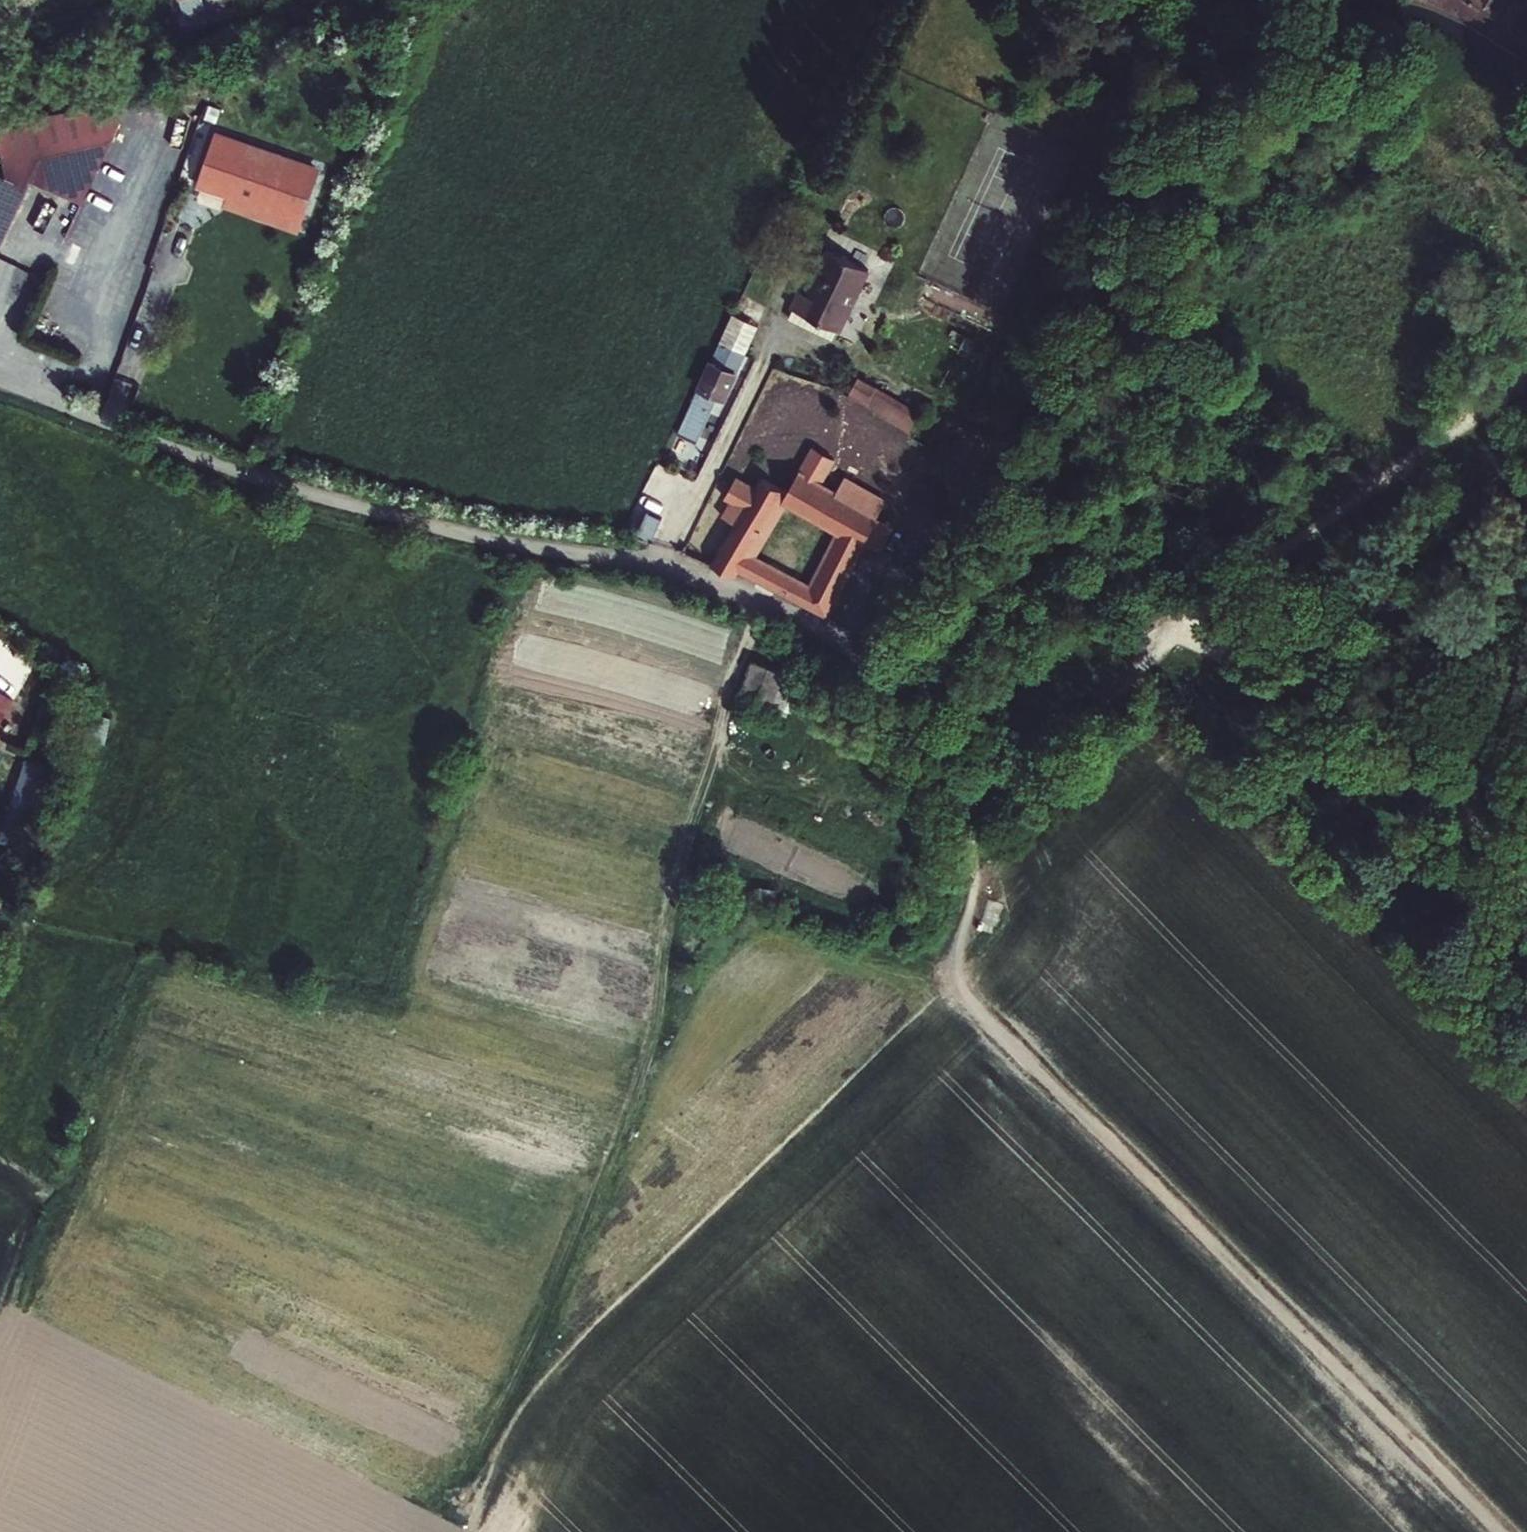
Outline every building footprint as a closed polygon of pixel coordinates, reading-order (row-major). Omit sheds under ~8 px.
[(185,17),(205,11),(202,0),(180,0),(185,17)] [(1502,0),(1429,0),(1435,2),(1475,20),(1503,38),(1520,11),(1502,0)] [(1525,0),(1502,0),(1520,11),(1526,1),(1525,0)] [(1503,38),(1526,53),(1526,16),(1520,11),(1503,38)] [(204,185),(304,224),(325,170),(225,131),(204,185)] [(30,185),(0,171),(0,248),(30,185)] [(231,195),(227,206),(300,234),(304,224),(231,195)] [(837,328),(839,329),(869,268),(828,249),(816,273),(822,277),(813,295),(800,288),(791,307),(793,308),(837,328)] [(837,328),(793,308),(789,317),(832,338),(837,328)] [(751,333),(726,323),(718,340),(743,350),(751,333)] [(743,350),(718,340),(696,390),(714,398),(721,401),(743,350)] [(880,385),(860,374),(851,390),(871,401),(880,385)] [(714,398),(696,390),(670,446),(690,454),(714,398)] [(813,446),(800,471),(821,482),(834,458),(813,446)] [(868,544),(882,517),(880,516),(881,514),(839,492),(821,482),(800,471),(788,490),(763,476),(757,485),(739,475),(726,499),(730,502),(722,515),(737,523),(714,563),(739,574),(740,572),(829,617),(868,544)] [(847,477),(839,492),(881,514),(889,499),(847,477)] [(676,486),(660,479),(635,535),(651,543),(676,486)] [(894,524),(882,517),(868,544),(879,551),(894,524)] [(15,713),(0,704),(0,737),(15,713)] [(17,826),(45,834),(62,771),(33,763),(17,826)]
